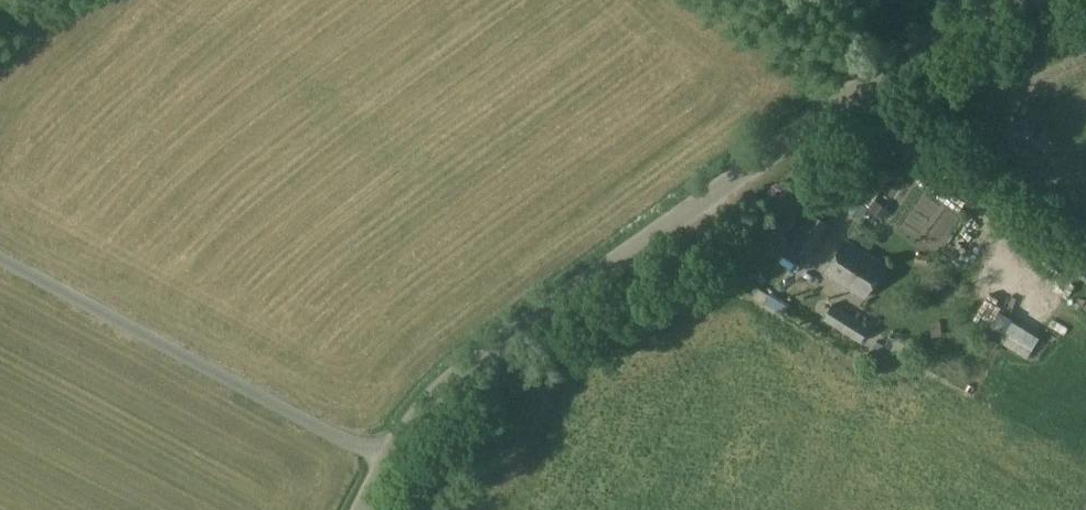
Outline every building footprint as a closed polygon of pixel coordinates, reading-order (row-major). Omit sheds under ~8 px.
[(854,198),(849,206),(850,213),(856,217),(863,217),(868,208),(856,200),(854,198)] [(874,200),(868,208),(883,219),(890,210),(874,200)] [(831,223),(811,211),(789,244),(809,257),(831,223)] [(826,272),(866,297),(885,266),(845,241),(826,272)] [(929,253),(914,253),(915,263),(929,264),(929,253)] [(831,280),(825,290),(849,305),(855,295),(831,280)] [(870,329),(833,304),(824,318),(860,343),(870,329)] [(1038,340),(1009,322),(997,340),(1026,358),(1038,340)] [(876,340),(863,360),(871,365),(884,345),(876,340)]
